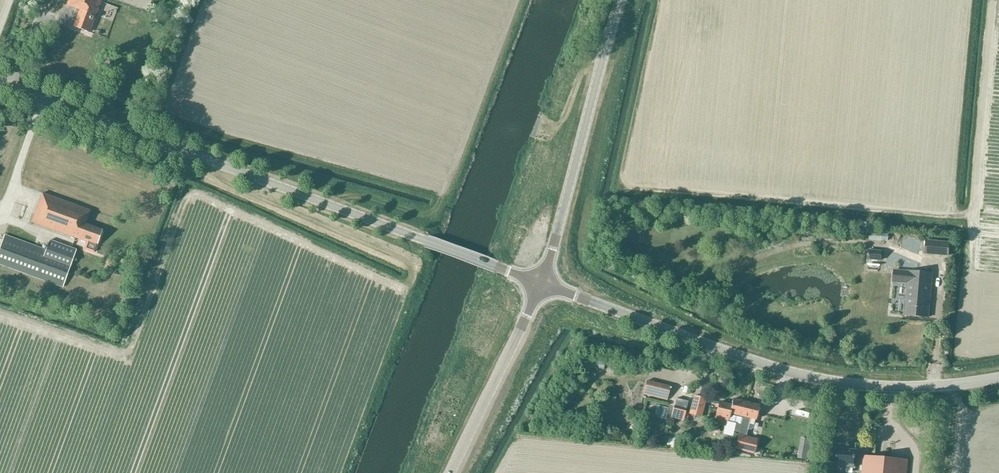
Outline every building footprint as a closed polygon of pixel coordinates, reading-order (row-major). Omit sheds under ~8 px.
[(89,32),(96,14),(97,14),(102,0),(69,0),(67,5),(80,11),(73,26),(89,32)] [(42,192),(32,222),(87,241),(84,249),(94,252),(102,229),(86,223),(91,210),(42,192)] [(869,239),(881,240),(882,231),(870,230),(869,239)] [(63,286),(77,248),(50,239),(46,250),(5,234),(0,248),(0,263),(63,286)] [(925,254),(950,256),(951,241),(926,240),(925,254)] [(868,249),(867,260),(881,261),(882,251),(868,249)] [(906,315),(929,317),(933,272),(896,269),(894,282),(908,283),(906,315)] [(660,398),(664,384),(641,379),(637,393),(660,398)] [(693,414),(702,416),(706,399),(694,396),(690,413),(693,414)] [(676,398),(672,416),(683,419),(684,418),(685,413),(686,409),(688,401),(676,398)] [(733,431),(739,432),(743,416),(746,402),(732,398),(731,406),(719,403),(714,424),(726,427),(727,422),(735,424),(733,431)] [(743,416),(739,432),(735,448),(754,453),(757,440),(746,437),(751,418),(757,420),(760,405),(746,402),(743,416)] [(686,413),(684,423),(691,424),(693,414),(690,413),(686,413)] [(675,449),(678,437),(669,435),(666,447),(675,449)] [(811,440),(802,438),(798,458),(808,460),(811,440)] [(832,462),(840,462),(840,466),(854,468),(854,465),(862,466),(861,472),(908,472),(909,460),(857,455),(858,449),(833,447),(832,462)]
